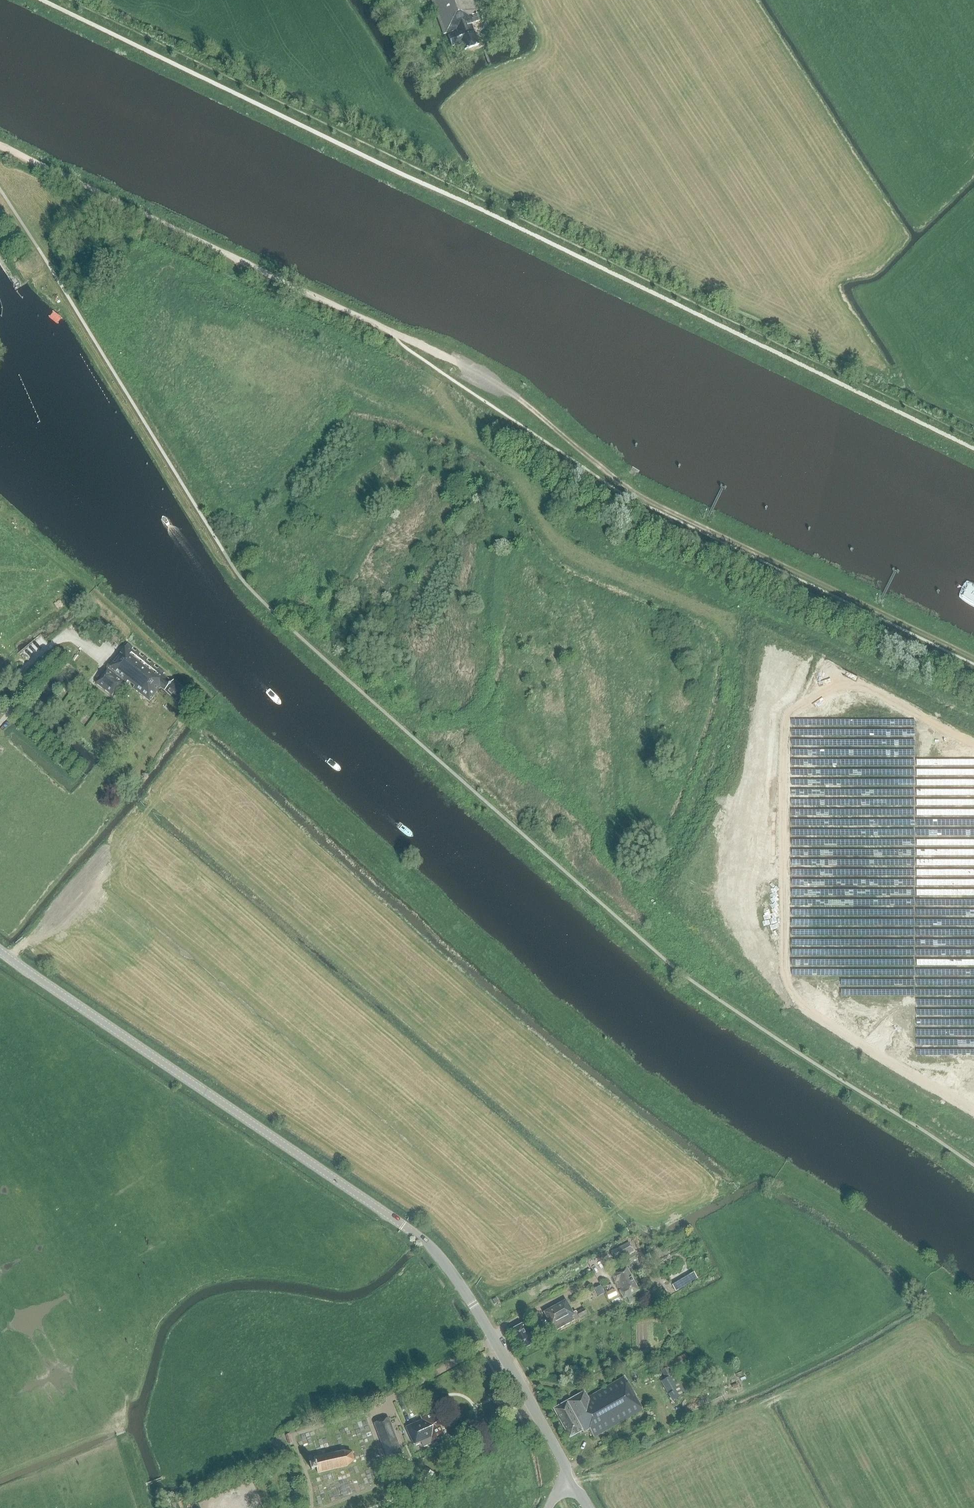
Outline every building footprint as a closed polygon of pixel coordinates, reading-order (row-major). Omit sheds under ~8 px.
[(442,34),(455,29),(456,32),(446,36),(450,46),(460,42),(463,50),(477,45),(473,32),(471,33),(468,25),(478,22),(470,0),(430,0),(442,34)] [(97,684),(112,696),(123,681),(150,701),(160,688),(178,705),(188,694),(173,680),(172,682),(163,675),(164,673),(127,645),(97,684)] [(614,1260),(633,1251),(629,1243),(610,1252),(614,1260)] [(625,1265),(637,1258),(635,1253),(622,1260),(625,1265)] [(611,1275),(613,1278),(619,1292),(620,1291),(623,1299),(627,1297),(629,1302),(634,1300),(632,1295),(639,1291),(626,1268),(617,1272),(611,1275)] [(573,1312),(566,1300),(543,1312),(552,1329),(554,1328),(555,1331),(587,1314),(584,1309),(577,1313),(576,1311),(573,1312)] [(510,1330),(521,1351),(537,1343),(528,1323),(523,1325),(522,1324),(510,1330)] [(673,1369),(689,1361),(685,1354),(666,1362),(665,1363),(667,1366),(660,1369),(665,1378),(660,1381),(668,1396),(669,1398),(664,1401),(666,1403),(671,1400),(671,1402),(686,1393),(673,1369)] [(590,1430),(594,1439),(643,1411),(624,1378),(588,1398),(585,1392),(568,1402),(568,1401),(553,1409),(570,1439),(583,1431),(584,1433),(590,1430)] [(423,1421),(408,1427),(407,1428),(414,1445),(421,1442),(424,1448),(434,1443),(432,1441),(443,1436),(433,1412),(421,1417),(423,1421)] [(389,1419),(374,1424),(388,1460),(402,1454),(389,1419)] [(348,1467),(355,1462),(352,1453),(344,1451),(315,1458),(315,1463),(309,1465),(310,1469),(311,1471),(317,1470),(318,1474),(348,1467)]
